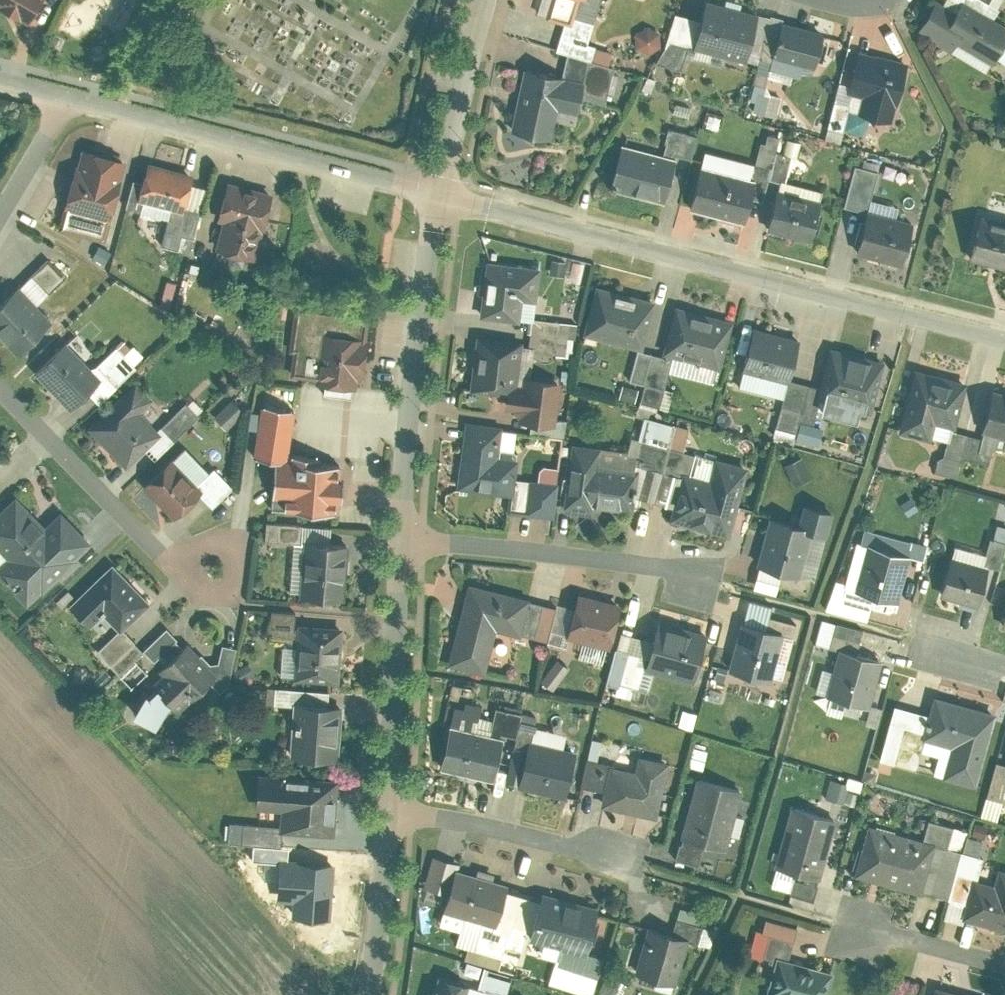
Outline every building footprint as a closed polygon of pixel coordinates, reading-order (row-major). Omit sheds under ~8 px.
[(27,22),(40,0),(0,0),(0,7),(27,22)] [(563,22),(555,50),(591,61),(596,45),(586,43),(592,23),(574,17),(579,0),(540,0),(536,14),(563,22)] [(769,16),(706,0),(694,47),(745,60),(747,50),(760,53),(765,32),(769,16)] [(953,40),(990,62),(1004,38),(1004,26),(963,1),(957,12),(937,0),(919,31),(948,48),(953,40)] [(674,12),(667,39),(692,45),(698,18),(674,12)] [(783,22),(774,57),(812,67),(821,32),(783,22)] [(647,26),(635,33),(635,46),(647,53),(659,46),(659,33),(647,26)] [(765,32),(760,53),(770,56),(776,35),(765,32)] [(595,47),(591,60),(607,64),(611,52),(595,47)] [(907,62),(859,51),(849,92),(862,95),(858,114),(891,122),(895,103),(898,103),(907,62)] [(562,77),(583,81),(587,60),(566,56),(562,77)] [(522,69),(511,130),(551,138),(556,109),(577,112),(583,81),(562,77),(522,69)] [(751,100),(755,101),(753,111),(777,116),(781,98),(763,94),(765,86),(754,84),(751,100)] [(827,128),(842,131),(849,105),(834,101),(827,128)] [(697,135),(668,128),(662,151),(692,158),(697,135)] [(767,134),(765,143),(760,142),(755,163),(771,167),(779,137),(767,134)] [(674,157),(621,144),(610,188),(662,202),(674,157)] [(80,150),(76,170),(72,169),(58,229),(104,240),(123,160),(80,150)] [(770,179),(783,182),(790,156),(776,153),(770,179)] [(177,250),(180,237),(191,240),(205,186),(190,182),(192,173),(146,162),(137,200),(170,208),(160,246),(177,250)] [(756,180),(700,166),(690,209),(745,223),(756,180)] [(854,166),(844,205),(866,211),(876,172),(854,166)] [(264,229),(271,193),(225,183),(217,219),(222,220),(215,251),(254,260),(261,228),(264,229)] [(776,190),(766,230),(810,241),(820,201),(776,190)] [(869,200),(867,211),(895,217),(897,206),(869,200)] [(895,217),(867,211),(857,253),(901,263),(911,221),(895,217)] [(982,221),(972,261),(1004,269),(1004,227),(982,221)] [(64,276),(46,259),(30,274),(48,292),(64,276)] [(549,275),(563,277),(565,261),(552,259),(549,275)] [(535,302),(539,267),(485,261),(479,317),(518,322),(521,300),(535,302)] [(159,302),(169,304),(174,280),(164,278),(159,302)] [(655,300),(595,285),(582,336),(642,350),(655,300)] [(49,321),(19,286),(0,303),(0,335),(14,351),(49,321)] [(732,320),(674,305),(661,354),(719,369),(732,320)] [(365,317),(296,308),(290,350),(293,350),(289,375),(302,377),(302,381),(355,389),(365,317)] [(532,318),(527,350),(570,357),(575,324),(532,318)] [(799,338),(753,327),(742,370),(788,381),(799,338)] [(469,391),(505,396),(503,409),(519,411),(518,420),(554,425),(560,382),(524,377),(522,387),(515,386),(521,343),(476,336),(469,391)] [(68,408),(101,379),(67,341),(34,370),(68,408)] [(96,364),(116,385),(135,367),(115,346),(96,364)] [(883,361),(830,347),(816,399),(869,413),(883,361)] [(953,429),(965,383),(914,369),(898,431),(930,440),(934,424),(953,429)] [(788,380),(773,436),(793,441),(799,419),(813,423),(819,401),(815,400),(818,388),(788,380)] [(135,382),(86,428),(124,468),(160,434),(139,411),(152,400),(135,382)] [(993,391),(983,432),(1004,438),(1004,394),(993,391)] [(214,417),(226,429),(243,413),(231,400),(214,417)] [(160,426),(173,440),(198,416),(185,402),(160,426)] [(260,406),(253,457),(287,462),(294,411),(260,406)] [(637,439),(667,447),(674,424),(644,416),(637,439)] [(456,488),(509,495),(507,512),(552,517),(556,482),(513,478),(516,459),(497,457),(501,427),(465,422),(456,488)] [(822,427),(801,422),(797,440),(818,445),(822,427)] [(674,424),(667,447),(682,452),(689,428),(674,424)] [(980,438),(951,430),(945,451),(974,459),(980,438)] [(667,447),(641,440),(635,464),(661,471),(667,447)] [(572,444),(563,507),(590,510),(591,506),(631,511),(637,471),(596,466),(599,447),(572,444)] [(661,471),(681,476),(668,520),(728,536),(747,467),(714,458),(707,481),(688,476),(694,455),(667,447),(661,471)] [(270,508),(334,513),(337,466),(318,465),(318,458),(289,456),(289,463),(273,461),(270,508)] [(793,485),(810,478),(801,458),(784,466),(793,485)] [(213,468),(196,484),(171,459),(142,487),(173,518),(198,493),(211,507),(232,488),(213,468)] [(25,605),(90,545),(58,510),(43,525),(15,495),(0,509),(0,550),(7,558),(0,564),(0,578),(25,605)] [(802,505),(797,524),(769,517),(757,566),(799,576),(810,534),(825,538),(832,512),(802,505)] [(278,537),(291,536),(290,523),(277,523),(278,537)] [(925,545),(911,541),(907,555),(921,559),(925,545)] [(348,545),(303,542),(300,598),(344,601),(348,545)] [(855,590),(896,601),(909,556),(868,545),(855,590)] [(987,568),(951,559),(941,595),(977,605),(987,568)] [(119,631),(148,602),(111,564),(68,605),(89,626),(102,613),(119,631)] [(468,583),(447,664),(483,674),(495,630),(518,636),(519,634),(527,600),(528,598),(468,583)] [(620,604),(578,594),(566,638),(609,649),(620,604)] [(527,600),(519,634),(546,641),(554,607),(527,600)] [(797,614),(774,608),(768,629),(792,635),(797,614)] [(706,634),(656,619),(642,669),(692,683),(706,634)] [(728,670),(770,681),(782,635),(741,623),(728,670)] [(293,680),(338,683),(343,627),(297,624),(293,680)] [(165,628),(141,651),(153,663),(159,657),(165,663),(183,647),(165,628)] [(121,629),(97,651),(131,687),(147,673),(134,659),(141,652),(121,629)] [(177,711),(216,674),(187,643),(148,680),(177,711)] [(838,650),(825,695),(868,708),(881,662),(838,650)] [(540,680),(552,690),(569,669),(556,659),(540,680)] [(828,672),(820,669),(813,691),(821,693),(828,672)] [(994,713),(934,697),(922,740),(950,747),(941,779),(974,787),(994,713)] [(290,756),(338,759),(341,707),(293,704),(290,756)] [(520,713),(495,708),(490,732),(515,738),(520,713)] [(438,767),(493,781),(504,739),(449,725),(438,767)] [(532,727),(528,742),(563,750),(566,735),(532,727)] [(518,784),(566,796),(576,753),(563,750),(528,742),(518,784)] [(604,791),(601,808),(657,819),(668,762),(637,756),(634,772),(608,768),(604,791)] [(609,764),(586,760),(581,786),(604,791),(608,768),(609,764)] [(989,760),(982,816),(997,817),(1003,762),(989,760)] [(338,779),(257,773),(255,806),(281,808),(280,831),(334,835),(338,779)] [(695,779),(679,837),(681,838),(704,844),(725,850),(741,791),(695,779)] [(830,780),(825,798),(842,803),(847,784),(830,780)] [(795,872),(818,879),(835,820),(791,808),(774,866),(795,872)] [(229,818),(227,842),(278,844),(279,820),(229,818)] [(927,820),(922,839),(933,842),(946,845),(951,827),(927,820)] [(987,826),(974,822),(971,835),(984,838),(987,826)] [(922,839),(868,825),(854,876),(920,893),(933,842),(922,839)] [(965,905),(962,919),(1004,931),(1004,871),(997,869),(993,883),(977,879),(983,855),(978,854),(982,840),(966,836),(962,850),(959,849),(946,900),(965,905)] [(675,861),(698,867),(704,844),(681,838),(675,861)] [(933,842),(920,893),(946,900),(959,849),(946,845),(933,842)] [(444,911),(478,921),(469,948),(515,962),(534,901),(503,892),(506,884),(457,870),(459,864),(432,857),(424,886),(449,893),(444,911)] [(335,860),(279,858),(277,918),(333,919),(335,860)] [(812,900),(818,879),(795,872),(789,894),(812,900)] [(582,955),(596,908),(543,893),(529,940),(582,955)] [(671,928),(691,934),(697,911),(677,906),(671,928)] [(795,926),(766,917),(761,932),(791,941),(795,926)] [(635,972),(676,984),(689,941),(648,928),(635,972)] [(551,983),(589,994),(590,994),(602,958),(584,953),(583,958),(561,951),(551,983)] [(831,974),(777,959),(767,994),(825,994),(831,974)] [(511,974),(483,967),(477,987),(505,994),(511,974)] [(437,977),(432,994),(501,994),(437,977)]
